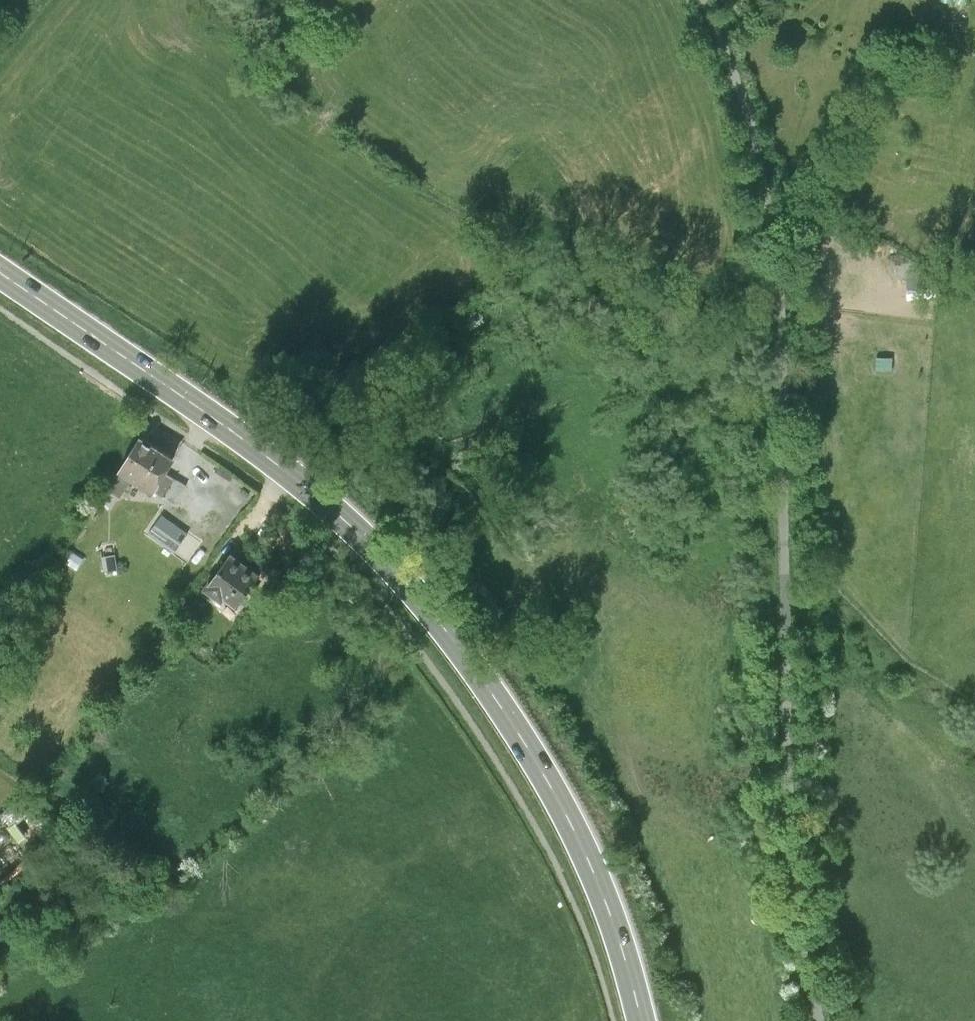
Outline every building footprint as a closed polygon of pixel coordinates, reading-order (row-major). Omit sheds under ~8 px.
[(171,465),(137,442),(103,492),(118,502),(126,488),(147,502),(152,494),(164,476),(171,465)] [(174,482),(164,476),(152,494),(162,500),(174,482)] [(226,560),(200,596),(218,609),(221,604),(233,613),(239,605),(244,609),(252,599),(247,595),(256,582),(226,560)] [(27,931),(15,919),(8,925),(19,938),(27,931)]
